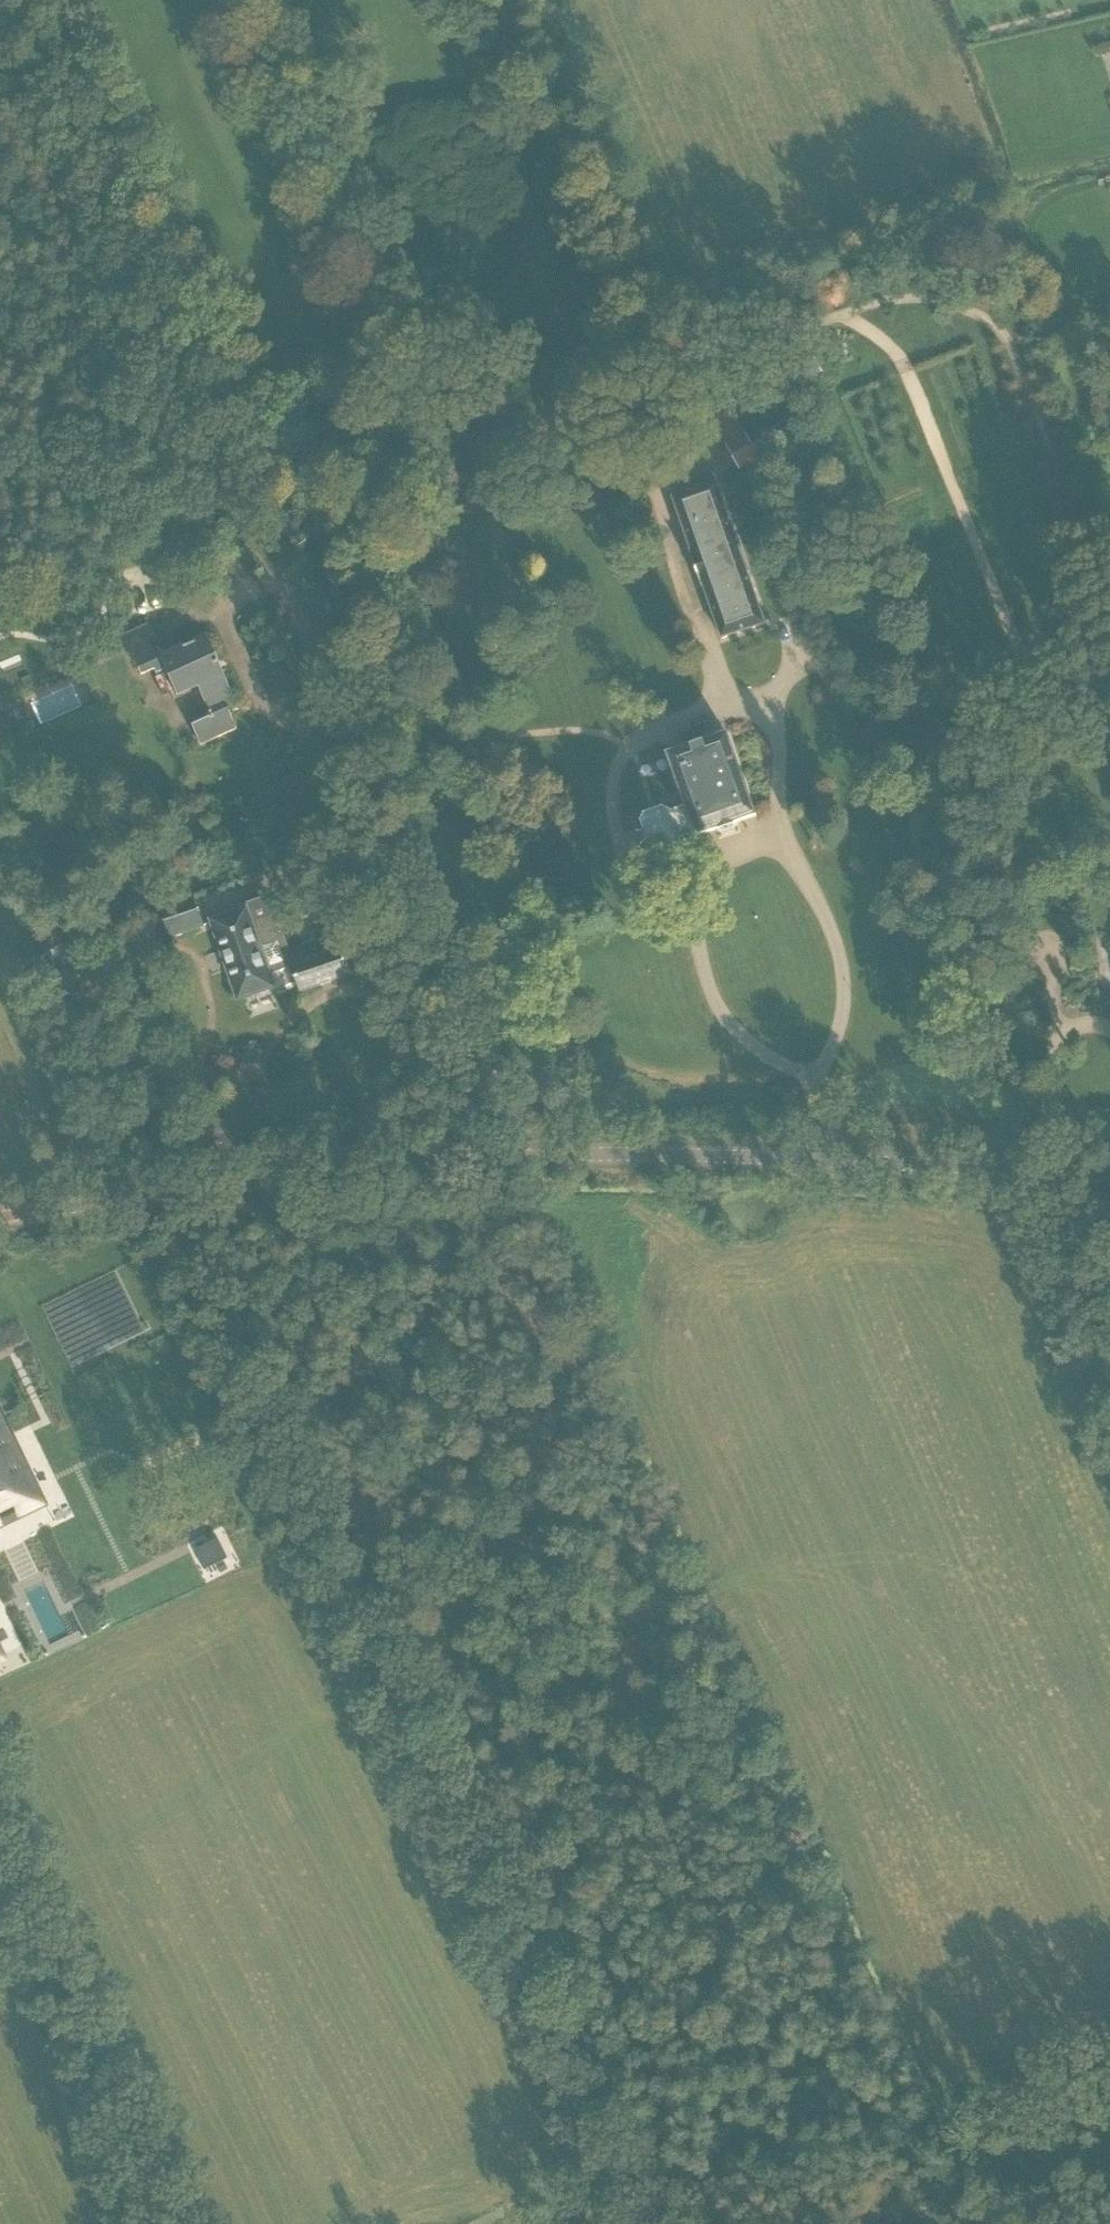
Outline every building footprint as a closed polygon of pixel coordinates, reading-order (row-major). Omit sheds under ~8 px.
[(1099,340),(1103,355),(1109,353),(1109,336),(1099,340)] [(740,465),(757,456),(729,407),(713,416),(740,465)] [(721,638),(764,624),(746,570),(748,570),(735,533),(733,534),(715,482),(672,496),(691,548),(689,549),(701,585),(704,584),(721,638)] [(225,711),(235,707),(203,637),(162,656),(147,624),(123,635),(141,675),(153,670),(155,675),(153,676),(163,700),(177,694),(178,696),(197,688),(209,716),(191,724),(199,742),(232,727),(225,711)] [(733,824),(756,816),(726,734),(703,742),(700,736),(691,740),(693,746),(668,755),(686,803),(672,808),(660,803),(643,809),(639,818),(650,849),(658,852),(683,843),(688,833),(694,831),(697,837),(718,829),(719,831),(734,825),(733,824)] [(236,915),(213,923),(223,951),(222,951),(229,971),(230,971),(240,998),(271,987),(267,975),(292,966),(301,992),(351,974),(342,947),(340,947),(336,935),(289,952),(283,935),(291,932),(285,915),(277,918),(269,894),(233,907),(236,915)] [(160,909),(171,939),(203,928),(192,897),(160,909)] [(47,1505),(0,1408),(0,1528),(47,1505)] [(219,1538),(195,1549),(204,1569),(228,1558),(219,1538)]
